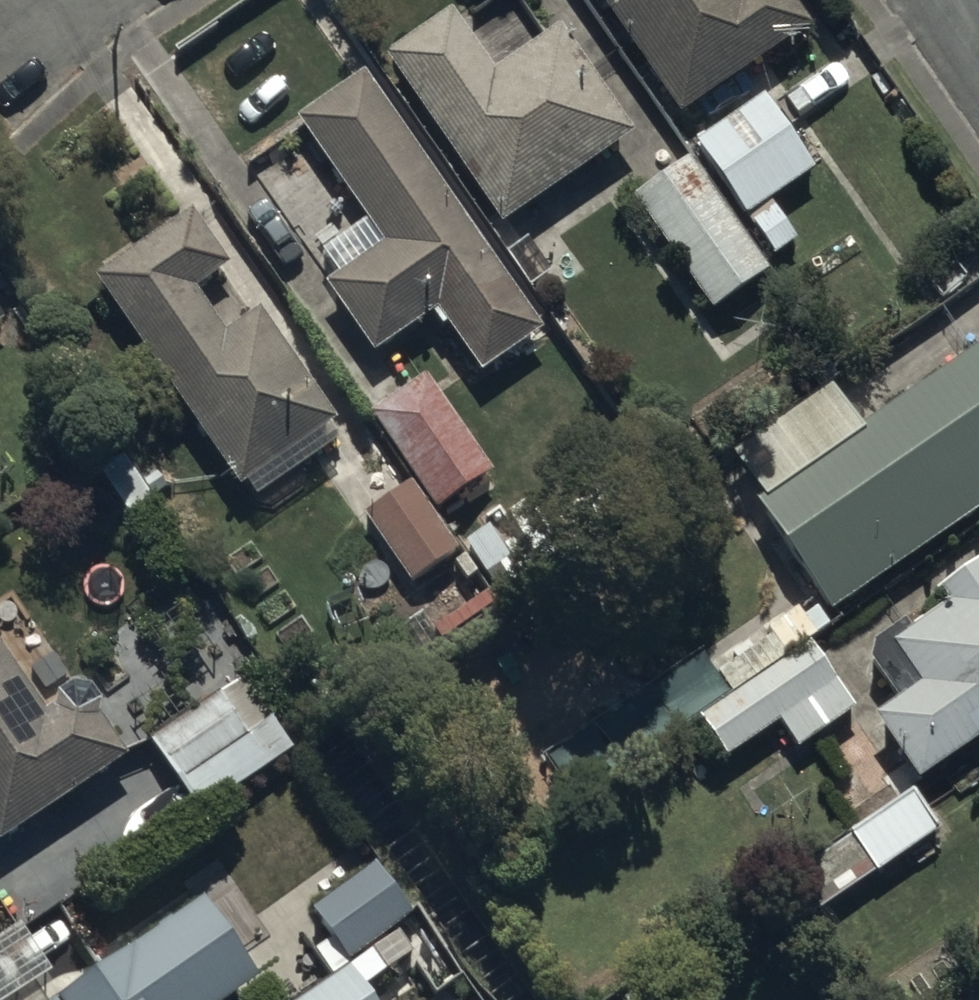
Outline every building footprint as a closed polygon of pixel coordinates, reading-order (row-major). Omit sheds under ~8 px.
[(679,118),(812,30),(792,0),(601,0),(679,118)] [(379,63),(398,92),(495,231),(633,134),(562,31),(496,77),(451,13),(379,63)] [(545,331),(362,73),(298,117),(386,241),(325,284),(375,354),(434,313),(480,377),(545,331)] [(817,170),(764,97),(695,146),(775,257),(797,241),(770,204),(817,170)] [(769,272),(688,158),(633,197),(714,312),(769,272)] [(188,209),(91,279),(252,501),(348,432),(262,313),(230,336),(200,294),(233,271),(188,209)] [(755,504),(832,614),(978,510),(978,346),(755,504)] [(533,525),(483,454),(432,489),(481,561),(533,525)] [(437,515),(415,482),(363,520),(411,586),(462,549),(437,515)] [(978,743),(978,559),(928,595),(941,614),(894,647),(922,688),(878,718),(922,783),(978,743)] [(700,706),(810,633),(822,626),(792,582),(547,745),(576,789),(700,706)] [(810,633),(700,706),(726,757),(783,720),(801,748),(856,713),(810,633)] [(3,646),(0,648),(0,843),(2,847),(132,760),(85,690),(49,714),(3,646)] [(942,832),(914,791),(783,881),(789,890),(768,904),(786,930),(808,915),(812,920),(942,832)] [(332,977),(413,917),(373,863),(312,908),(333,936),(312,951),(332,977)] [(58,999),(235,999),(260,983),(205,901),(58,999)] [(303,999),(374,999),(368,990),(389,975),(373,952),(303,999)]
